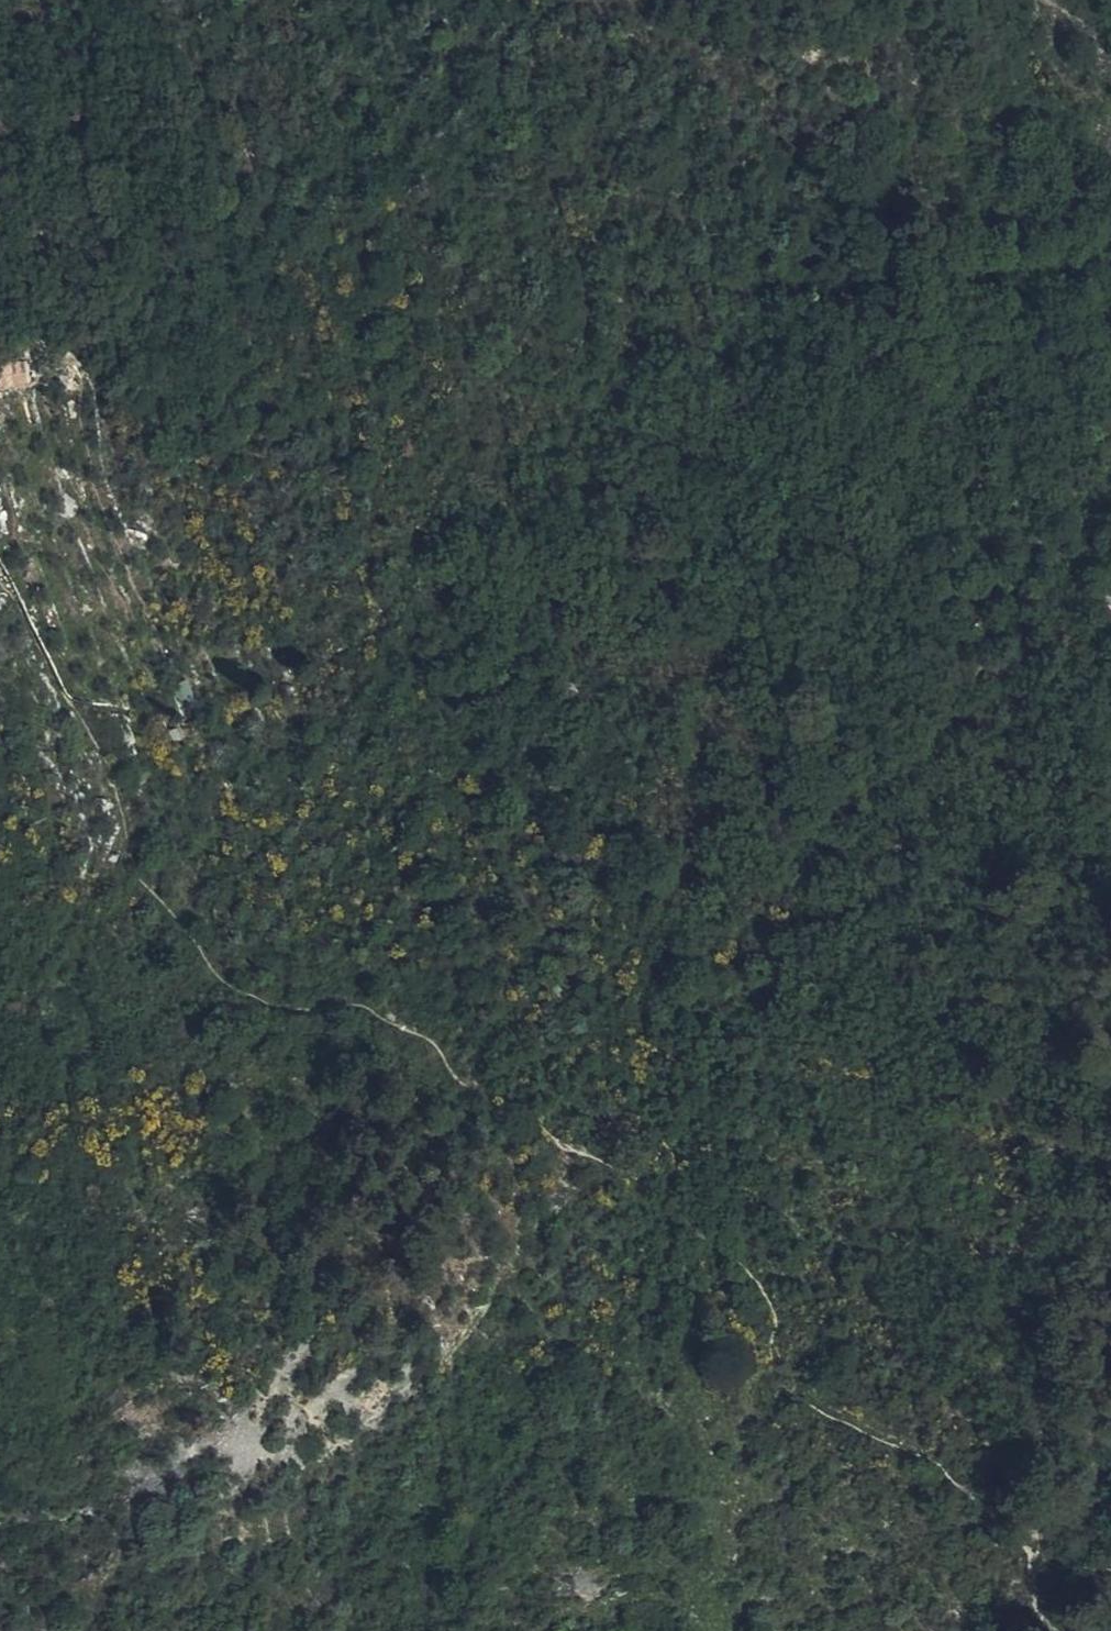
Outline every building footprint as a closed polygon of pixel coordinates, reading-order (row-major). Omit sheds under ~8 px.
[(0,381),(0,403),(0,404),(30,392),(23,372),(0,381)]
